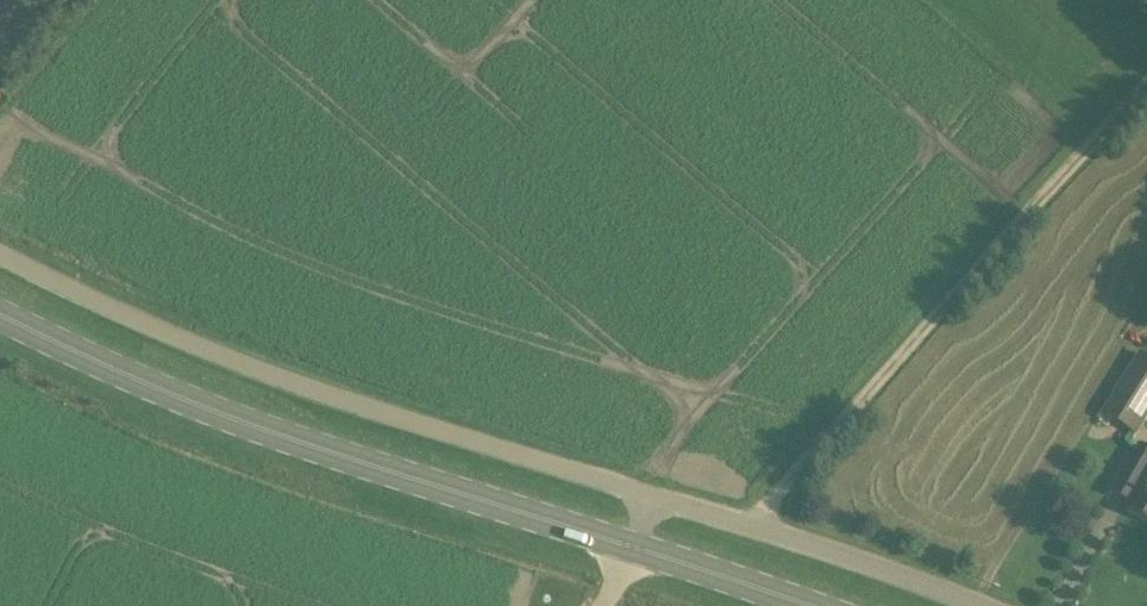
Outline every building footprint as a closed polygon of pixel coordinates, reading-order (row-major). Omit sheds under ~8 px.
[(3,11),(13,0),(0,0),(0,9),(3,11)] [(1101,413),(1136,435),(1146,417),(1146,356),(1139,351),(1101,413)] [(1140,483),(1126,507),(1146,519),(1146,452),(1139,447),(1124,474),(1140,483)]
